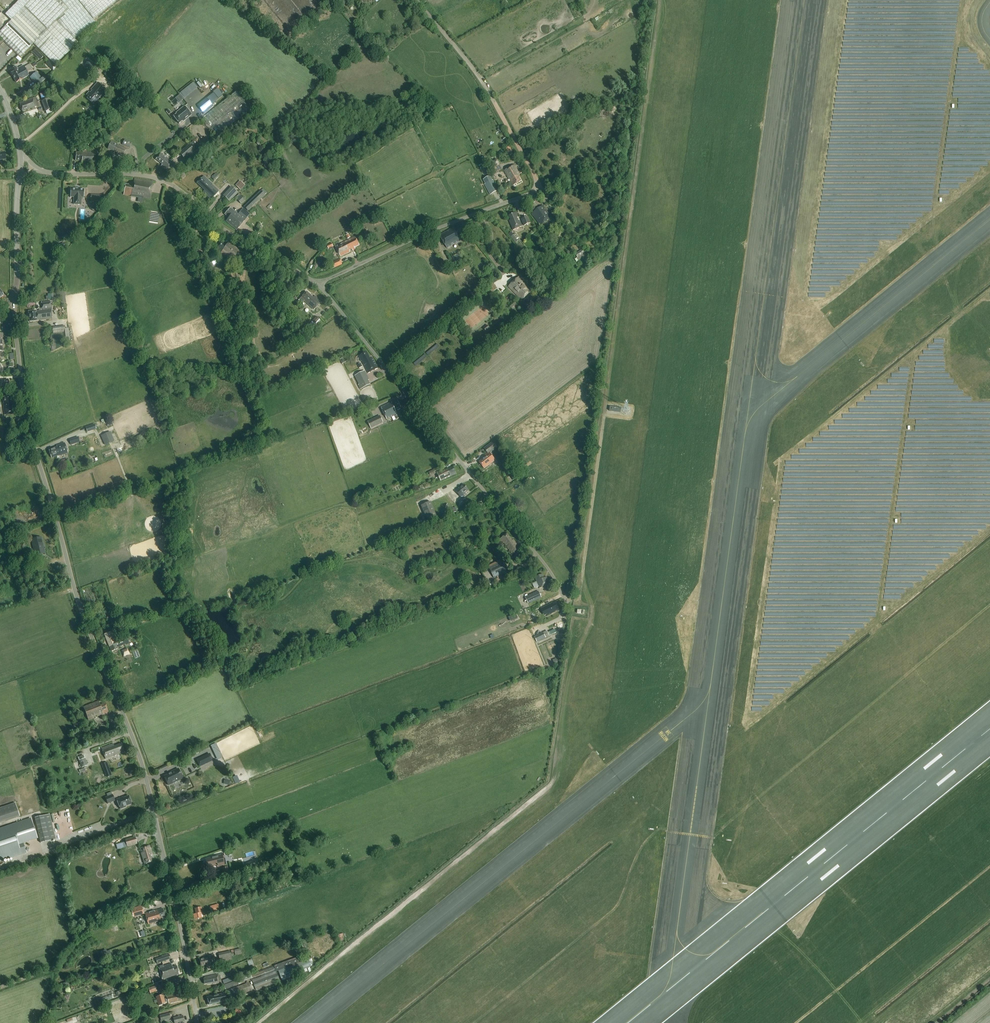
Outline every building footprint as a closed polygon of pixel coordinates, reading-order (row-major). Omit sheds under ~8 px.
[(0,30),(1,31),(0,32),(0,37),(20,57),(33,44),(56,66),(78,43),(75,39),(96,22),(93,20),(118,0),(21,0),(6,15),(12,21),(4,27),(3,26),(0,30)] [(92,73),(97,68),(89,60),(85,65),(92,73)] [(16,67),(15,67),(14,67),(14,68),(10,70),(10,71),(10,72),(13,77),(26,69),(27,72),(32,69),(30,64),(24,67),(23,66),(17,69),(16,67)] [(110,80),(116,73),(118,71),(112,66),(108,70),(104,75),(110,80)] [(26,69),(13,77),(13,76),(17,83),(23,79),(28,76),(26,72),(27,72),(26,69)] [(30,78),(35,84),(38,82),(40,85),(46,80),(44,77),(42,79),(37,72),(30,78)] [(194,82),(171,99),(175,105),(198,88),(194,82)] [(94,104),(106,90),(98,83),(91,90),(92,91),(90,93),(89,92),(87,95),(89,97),(87,99),(94,104)] [(217,88),(213,91),(218,98),(223,94),(217,88)] [(216,138),(251,109),(236,90),(201,119),(216,138)] [(45,92),(40,94),(43,101),(41,101),(45,112),(53,109),(49,98),(48,99),(45,92)] [(23,112),(36,107),(33,98),(19,103),(23,112)] [(206,98),(197,105),(202,112),(205,114),(214,107),(212,104),(206,98)] [(191,115),(184,106),(176,113),(177,114),(173,117),(179,124),(184,119),(185,120),(191,115)] [(94,115),(88,121),(92,124),(98,118),(94,115)] [(125,140),(123,145),(130,148),(132,143),(125,140)] [(125,159),(130,149),(121,145),(120,146),(111,142),(108,149),(117,153),(116,155),(125,159)] [(196,145),(193,142),(179,153),(185,160),(195,151),(192,148),(196,145)] [(95,166),(95,152),(79,151),(79,153),(76,152),(76,160),(82,161),(82,165),(95,166)] [(167,172),(174,164),(161,153),(156,160),(162,165),(161,167),(167,172)] [(492,161),(494,166),(493,167),(496,173),(502,169),(497,159),(492,161)] [(513,186),(522,182),(517,174),(519,173),(515,165),(504,171),(509,180),(510,180),(513,186)] [(211,199),(218,191),(211,184),(211,183),(203,176),(197,183),(204,190),(203,192),(211,199)] [(498,190),(492,178),(491,178),(490,177),(484,180),(486,184),(485,184),(490,194),(498,190)] [(150,199),(153,182),(135,179),(133,186),(125,184),(124,195),(150,199)] [(71,189),(70,198),(71,198),(71,197),(74,198),(74,204),(81,205),(81,198),(83,198),(84,198),(84,189),(71,189)] [(231,189),(226,195),(231,200),(236,194),(231,189)] [(263,189),(244,207),(248,211),(259,200),(259,201),(265,195),(267,193),(263,189)] [(241,195),(237,199),(241,204),(246,200),(241,195)] [(95,212),(99,206),(94,202),(90,208),(95,212)] [(541,226),(552,217),(543,206),(539,208),(534,212),(532,214),(541,226)] [(236,230),(250,214),(243,208),(238,214),(230,208),(225,214),(229,218),(226,222),(236,230)] [(513,230),(522,226),(520,220),(518,221),(517,218),(518,218),(516,213),(509,216),(511,221),(510,221),(513,230)] [(531,223),(528,217),(521,220),(524,226),(531,223)] [(542,225),(540,226),(546,234),(548,232),(542,225)] [(461,228),(455,232),(453,228),(440,235),(447,247),(461,240),(460,239),(462,237),(465,235),(461,228)] [(520,239),(515,234),(511,237),(516,243),(520,239)] [(354,247),(359,245),(355,237),(336,247),(341,257),(351,252),(350,250),(352,249),(353,251),(356,250),(354,247)] [(234,263),(242,252),(229,242),(227,246),(222,242),(216,249),(234,263)] [(197,248),(191,251),(195,259),(202,256),(197,248)] [(577,257),(575,259),(577,262),(582,258),(585,262),(589,259),(582,249),(575,254),(577,257)] [(207,264),(210,269),(217,264),(214,259),(207,264)] [(330,263),(333,269),(343,265),(340,259),(330,263)] [(522,300),(532,291),(523,282),(523,281),(519,277),(509,287),(522,300)] [(486,287),(491,294),(498,289),(493,282),(486,287)] [(51,294),(48,294),(49,299),(61,297),(61,299),(62,304),(62,306),(66,306),(66,299),(65,292),(56,293),(53,293),(53,294),(51,294)] [(303,302),(304,301),(314,310),(321,301),(315,296),(313,298),(306,292),(301,297),(299,299),(303,302)] [(40,320),(52,319),(50,301),(41,302),(42,309),(40,309),(39,306),(37,306),(37,309),(39,309),(39,311),(36,311),(28,312),(29,322),(38,321),(38,320),(40,319),(40,320)] [(310,322),(314,325),(320,319),(316,316),(310,322)] [(368,373),(378,368),(373,358),(370,359),(367,352),(359,356),(361,361),(362,361),(368,373)] [(355,376),(360,385),(359,385),(361,389),(370,385),(364,372),(355,376)] [(5,415),(15,414),(14,404),(12,404),(11,397),(3,398),(4,403),(3,404),(5,415)] [(381,408),(387,419),(395,416),(397,420),(399,418),(396,411),(401,408),(398,401),(392,404),(392,403),(381,408)] [(372,429),(384,423),(381,417),(369,423),(372,429)] [(114,441),(110,431),(101,436),(105,445),(114,441)] [(484,469),(495,460),(491,455),(492,454),(491,452),(494,450),(493,450),(497,447),(493,442),(484,449),(488,453),(485,455),(486,457),(479,462),(484,469)] [(52,458),(57,456),(57,458),(60,458),(59,456),(68,453),(64,443),(56,446),(57,447),(49,450),(52,458)] [(67,459),(61,461),(63,467),(69,465),(68,463),(70,462),(69,459),(67,459)] [(514,466),(512,468),(516,474),(515,474),(518,479),(521,477),(514,466)] [(441,481),(457,474),(453,468),(448,470),(448,469),(445,471),(444,469),(437,473),(441,481)] [(455,489),(449,494),(455,503),(464,496),(466,494),(465,493),(469,491),(464,485),(456,491),(455,489)] [(429,525),(438,521),(431,502),(422,506),(429,525)] [(458,512),(455,504),(453,508),(449,510),(451,515),(458,512)] [(513,555),(520,549),(513,540),(512,541),(507,534),(500,539),(503,544),(504,543),(513,555)] [(42,537),(32,539),(36,557),(46,554),(42,537)] [(494,578),(507,572),(501,559),(488,566),(494,578)] [(545,579),(543,575),(535,578),(540,589),(550,585),(547,578),(545,579)] [(541,598),(538,591),(526,597),(529,604),(541,598)] [(543,610),(544,609),(548,616),(555,612),(558,610),(555,604),(553,605),(552,603),(546,606),(544,602),(534,607),(536,612),(540,610),(541,612),(544,611),(543,610)] [(531,627),(530,628),(531,631),(539,628),(536,621),(530,624),(531,627)] [(126,635),(116,639),(113,631),(110,632),(105,634),(111,648),(116,646),(117,648),(129,643),(126,635)] [(547,631),(534,637),(537,642),(550,636),(547,631)] [(83,708),(89,720),(109,712),(105,703),(100,706),(98,701),(83,708)] [(84,727),(82,722),(73,725),(76,731),(84,727)] [(216,743),(211,745),(218,759),(223,757),(216,743)] [(113,744),(105,747),(102,748),(106,759),(124,752),(121,744),(114,747),(113,744)] [(210,754),(196,760),(200,767),(213,761),(210,754)] [(79,761),(73,763),(76,770),(88,766),(85,758),(84,755),(78,757),(79,761)] [(103,768),(107,777),(112,775),(108,766),(103,768)] [(130,767),(124,769),(126,777),(132,776),(130,767)] [(168,785),(183,778),(178,769),(171,773),(164,777),(168,785)] [(112,795),(105,798),(108,804),(115,801),(112,795)] [(125,807),(132,804),(129,796),(122,799),(122,798),(117,800),(120,809),(126,807),(125,807)] [(0,808),(0,823),(19,817),(15,803),(0,808)] [(35,818),(41,843),(56,840),(50,814),(35,818)] [(21,854),(26,852),(23,843),(37,838),(35,831),(32,821),(31,819),(12,825),(0,829),(0,861),(21,854)] [(137,843),(135,837),(125,840),(127,846),(137,843)] [(152,855),(150,846),(140,848),(145,864),(152,862),(150,856),(152,855)] [(224,866),(222,858),(225,857),(224,853),(215,856),(209,858),(210,858),(206,859),(208,868),(217,865),(218,867),(224,866)] [(254,860),(244,864),(246,870),(256,867),(254,860)] [(222,868),(223,876),(230,874),(229,872),(232,872),(231,869),(228,870),(228,867),(222,868)] [(207,914),(220,911),(218,904),(210,906),(211,911),(207,912),(207,914)] [(132,909),(134,917),(144,915),(142,906),(132,909)] [(202,913),(203,913),(202,907),(195,909),(196,913),(193,914),(194,919),(202,917),(201,915),(202,914),(202,913)] [(165,916),(163,908),(158,910),(145,913),(148,924),(161,921),(160,917),(165,916)] [(338,934),(340,941),(346,939),(344,932),(338,934)] [(230,951),(218,953),(220,962),(232,960),(231,956),(231,953),(230,951)] [(209,966),(215,965),(213,955),(207,956),(207,957),(199,959),(201,966),(206,965),(206,967),(209,966)] [(306,972),(304,967),(311,965),(309,959),(307,960),(305,955),(284,963),(264,970),(251,975),(240,980),(241,982),(252,978),(252,977),(275,969),(276,971),(278,970),(282,980),(306,972)] [(163,980),(179,974),(177,966),(172,967),(171,963),(159,967),(163,980)] [(228,977),(235,974),(232,965),(225,968),(228,977)] [(256,990),(280,981),(279,979),(277,974),(276,971),(253,980),(253,983),(255,988),(256,990)] [(219,982),(218,981),(221,981),(220,975),(217,976),(217,975),(211,976),(205,977),(205,979),(204,979),(205,984),(208,983),(208,984),(212,983),(212,984),(219,982)] [(225,989),(239,984),(237,980),(224,985),(225,989)] [(233,997),(252,990),(249,983),(230,990),(233,997)] [(165,1002),(169,1001),(169,1003),(181,1000),(180,994),(174,996),(174,994),(167,996),(168,998),(165,999),(163,995),(156,997),(158,1006),(166,1003),(165,1002)] [(224,998),(223,994),(211,996),(211,997),(207,998),(208,1005),(226,1002),(225,998),(224,998)] [(171,1018),(169,1013),(160,1015),(161,1020),(160,1020),(161,1022),(164,1022),(163,1020),(171,1018)]
